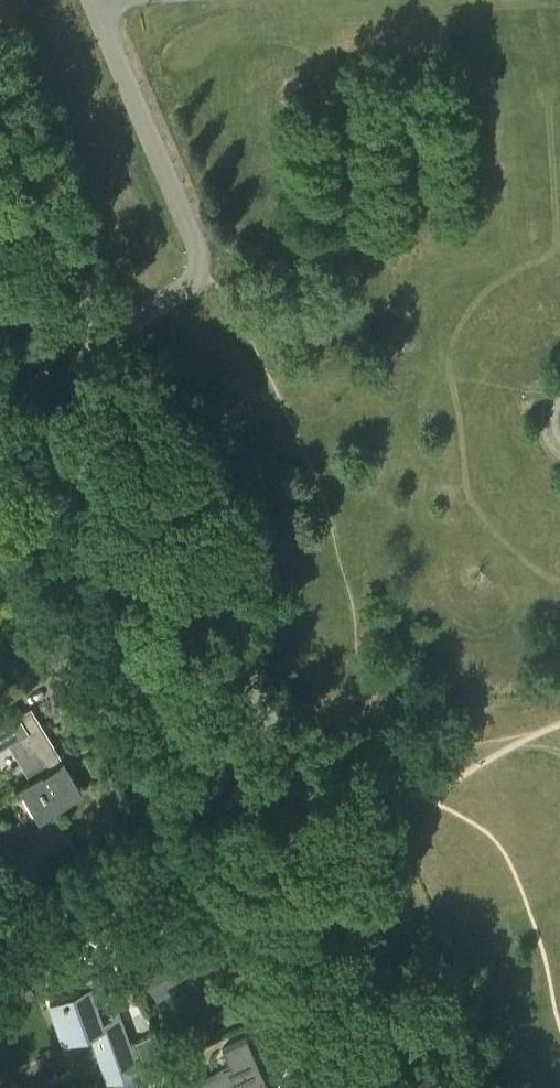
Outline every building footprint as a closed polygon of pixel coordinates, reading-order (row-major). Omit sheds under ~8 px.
[(30,709),(19,715),(16,709),(0,718),(0,747),(9,742),(30,777),(60,759),(30,709)] [(58,814),(51,801),(77,785),(61,758),(60,759),(30,777),(20,783),(25,791),(11,800),(29,831),(58,814)] [(127,943),(140,969),(155,995),(169,987),(164,979),(201,958),(186,932),(147,954),(138,936),(127,943)] [(154,1032),(134,1041),(129,1043),(111,996),(107,998),(98,974),(80,980),(82,986),(49,998),(62,1035),(89,1026),(96,1046),(107,1043),(120,1073),(163,1057),(154,1032)] [(167,1056),(184,1048),(180,1038),(163,1046),(167,1056)] [(246,1038),(221,1048),(229,1067),(193,1083),(195,1087),(267,1087),(246,1038)] [(139,1069),(144,1079),(165,1069),(161,1061),(139,1069)]
